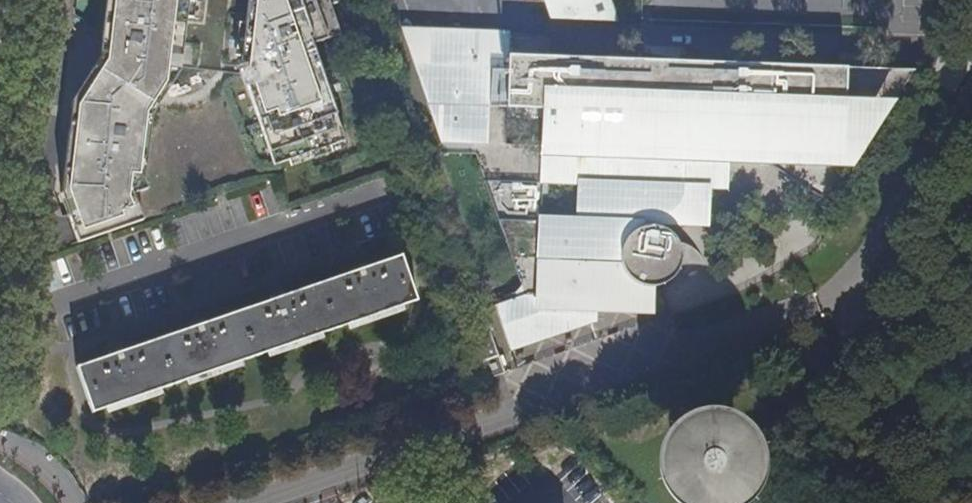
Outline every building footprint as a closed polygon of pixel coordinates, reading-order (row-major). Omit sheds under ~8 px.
[(146,218),(167,118),(195,58),(200,0),(104,0),(100,68),(78,106),(70,192),(89,237),(146,218)] [(322,0),(254,0),(242,79),(268,164),(345,137),(324,60),(322,0)] [(545,23),(558,23),(551,0),(538,0),(545,23)] [(558,23),(606,22),(598,0),(551,0),(558,23)] [(606,22),(616,22),(609,0),(598,0),(606,22)] [(547,39),(404,33),(442,147),(473,149),(524,300),(497,311),(512,356),(596,326),(597,319),(600,294),(621,288),(638,287),(647,290),(654,296),(668,285),(677,273),(679,264),(678,247),(670,236),(662,231),(657,228),(657,222),(670,215),(674,206),(680,190),(723,171),(727,170),(730,170),(773,172),(828,211),(911,79),(661,66),(547,61),(547,39)] [(723,194),(727,170),(723,171),(680,190),(674,206),(670,215),(657,222),(657,228),(662,231),(705,229),(706,193),(723,194)] [(100,363),(115,407),(435,295),(420,251),(100,363)] [(649,315),(654,296),(647,290),(638,287),(621,288),(600,294),(597,319),(649,315)] [(485,321),(467,328),(480,366),(498,359),(485,321)] [(754,465),(754,461),(753,457),(752,453),(750,449),(748,446),(746,443),(743,440),(739,438),(736,436),(732,434),(728,433),(724,432),(720,432),(716,433),(712,434),(704,437),(701,439),(698,442),(695,445),(693,449),(692,452),(690,456),(689,460),(689,464),(689,469),(690,473),(691,476),(693,480),(695,484),(697,487),(700,490),(704,492),(707,494),(711,496),(715,497),(719,497),(723,497),(727,497),(731,496),(735,495),(739,493),(742,490),(745,487),(748,484),(750,481),(753,473),(754,469),(754,465)]
